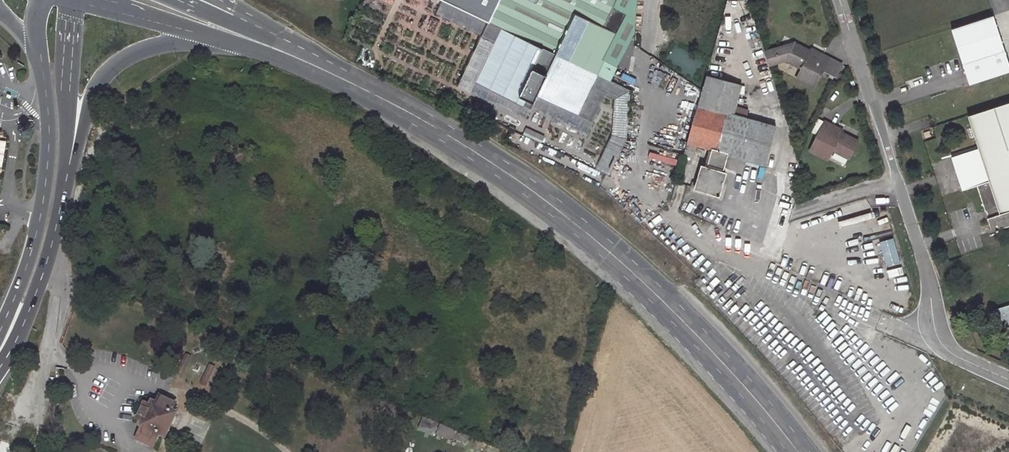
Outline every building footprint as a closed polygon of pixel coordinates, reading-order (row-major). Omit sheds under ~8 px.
[(496,40),(501,28),(445,0),(443,0),(437,13),(481,35),(457,86),(471,93),(476,82),(496,40)] [(556,104),(577,114),(597,74),(610,81),(617,66),(604,60),(617,33),(604,27),(617,0),(445,0),(501,28),(496,40),(476,82),(523,105),(526,98),(534,102),(537,95),(556,104)] [(617,66),(635,31),(638,0),(617,0),(604,27),(617,33),(604,60),(617,66)] [(950,29),(968,85),(1008,72),(1008,67),(1006,58),(992,16),(991,16),(950,29)] [(841,64),(811,49),(810,51),(793,43),(792,45),(787,43),(764,50),(768,65),(785,61),(801,69),(796,79),(814,87),(822,70),(835,76),(841,64)] [(587,136),(606,94),(615,99),(612,135),(609,141),(622,148),(627,138),(630,91),(610,81),(597,74),(577,114),(556,104),(550,118),(587,136)] [(695,157),(700,143),(710,146),(705,162),(724,168),(729,152),(763,163),(775,125),(733,113),(741,86),(706,77),(702,91),(684,154),(695,157)] [(471,93),(525,119),(530,108),(523,105),(476,82),(471,93)] [(530,108),(550,118),(556,104),(537,95),(534,102),(530,108)] [(523,105),(530,108),(534,102),(526,98),(523,105)] [(993,230),(1008,225),(1008,104),(969,117),(980,148),(953,156),(963,189),(978,185),(987,211),(988,211),(997,208),(999,214),(990,217),(989,217),(993,230)] [(841,134),(836,131),(837,128),(824,122),(810,152),(828,160),(833,150),(850,158),(858,141),(841,134)] [(609,141),(596,170),(609,176),(622,148),(609,141)] [(694,180),(692,186),(721,195),(727,174),(702,166),(698,181),(694,180)] [(988,211),(990,217),(999,214),(997,208),(988,211)] [(893,237),(879,241),(885,266),(899,262),(893,237)] [(992,310),(1008,355),(1008,305),(992,310)] [(144,403),(137,419),(142,422),(140,425),(143,426),(137,438),(154,446),(159,434),(163,436),(174,414),(171,412),(174,404),(158,397),(155,404),(152,402),(150,406),(144,403)] [(438,421),(423,415),(418,428),(433,434),(438,421)] [(458,429),(440,422),(436,432),(454,439),(458,429)] [(458,430),(455,438),(467,443),(470,434),(458,430)]
